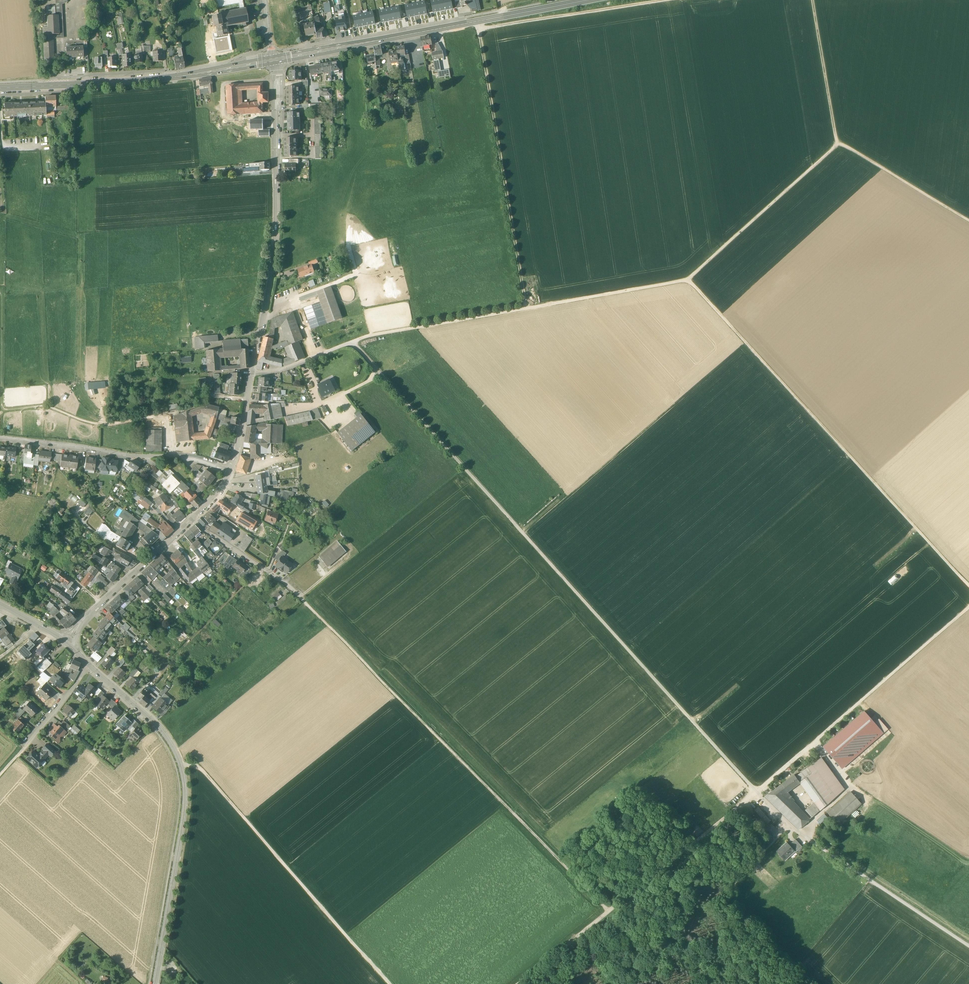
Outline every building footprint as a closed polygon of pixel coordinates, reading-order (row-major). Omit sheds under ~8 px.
[(242,0),(216,0),(218,8),(239,4),(240,9),(244,9),(242,0)] [(476,8),(475,0),(472,0),(472,1),(466,2),(467,5),(470,9),(476,8)] [(324,3),(326,13),(333,11),(331,2),(324,3)] [(311,4),(295,6),(296,13),(312,10),(311,4)] [(55,7),(47,8),(47,16),(56,15),(55,7)] [(240,9),(219,14),(219,16),(212,17),(214,26),(214,27),(216,27),(221,25),(221,27),(226,26),(243,23),(244,26),(248,25),(247,22),(248,22),(245,8),(244,9),(240,9)] [(56,15),(47,16),(48,27),(43,27),(44,53),(50,53),(50,52),(49,49),(49,35),(59,34),(58,15),(56,15)] [(345,18),(336,19),(338,30),(347,29),(347,28),(345,19),(345,18)] [(314,23),(304,25),(307,37),(317,35),(316,30),(315,26),(314,23)] [(226,26),(221,27),(221,25),(216,27),(217,32),(218,37),(226,35),(228,34),(226,26)] [(319,29),(316,30),(317,35),(317,38),(321,37),(321,38),(325,37),(324,28),(319,29)] [(226,35),(218,37),(218,39),(212,40),(215,56),(233,52),(230,37),(227,38),(226,35)] [(431,36),(421,38),(421,39),(422,46),(423,46),(430,45),(432,45),(431,36)] [(381,46),(374,47),(374,50),(375,54),(376,56),(379,56),(382,55),(383,55),(382,52),(382,48),(381,46)] [(405,46),(396,47),(397,51),(398,56),(401,56),(406,55),(405,46)] [(76,47),(73,47),(73,56),(83,56),(83,47),(80,47),(80,48),(76,48),(76,47)] [(161,51),(154,51),(154,55),(153,55),(154,61),(161,61),(161,58),(162,58),(161,51)] [(397,51),(389,52),(391,62),(398,61),(398,60),(398,56),(397,51)] [(437,52),(432,53),(433,60),(439,59),(444,58),(443,51),(437,52)] [(143,54),(135,55),(135,56),(134,57),(134,58),(135,58),(135,59),(136,59),(136,63),(143,62),(143,54)] [(375,54),(367,56),(367,59),(366,59),(367,62),(368,61),(368,63),(372,62),(376,61),(376,56),(375,54)] [(107,58),(108,67),(112,66),(112,68),(116,67),(116,63),(116,59),(115,60),(115,57),(107,58)] [(101,58),(94,58),(94,61),(94,65),(95,65),(95,68),(98,67),(98,68),(101,68),(101,67),(102,67),(101,62),(102,61),(101,61),(101,58)] [(181,59),(174,60),(175,68),(175,70),(185,68),(183,58),(181,59)] [(439,59),(433,60),(435,72),(438,71),(441,71),(439,59)] [(335,62),(330,63),(332,71),(332,72),(340,70),(339,61),(338,61),(335,61),(335,62)] [(327,64),(319,65),(321,74),(330,72),(332,72),(332,71),(330,63),(328,63),(327,64)] [(319,65),(309,67),(311,76),(321,74),(319,65)] [(296,71),(290,71),(290,81),(302,80),(302,71),(299,71),(298,71),(297,70),(296,71)] [(211,78),(198,80),(199,86),(208,85),(212,84),(211,78)] [(238,85),(226,86),(228,115),(238,114),(237,105),(239,105),(238,90),(238,85)] [(299,87),(287,87),(287,96),(299,96),(299,87)] [(263,93),(259,93),(259,103),(263,102),(268,102),(268,93),(263,93)] [(56,96),(45,97),(45,102),(46,107),(54,107),(56,106),(56,96)] [(299,96),(287,96),(287,105),(300,104),(299,96)] [(45,102),(29,103),(30,116),(34,116),(42,115),(46,115),(46,111),(45,107),(46,107),(45,102)] [(29,103),(13,104),(14,117),(17,117),(25,116),(30,116),(29,103)] [(13,104),(5,104),(5,109),(2,109),(2,120),(11,120),(10,117),(14,117),(13,104)] [(259,104),(243,105),(243,114),(261,113),(263,113),(263,107),(259,107),(259,104)] [(300,112),(287,113),(288,131),(300,130),(300,112)] [(263,120),(250,120),(250,130),(263,130),(263,120)] [(297,138),(285,138),(285,147),(295,147),(295,144),(297,144),(297,138)] [(295,147),(285,147),(285,156),(297,156),(297,147),(295,147)] [(261,163),(249,164),(250,167),(243,168),(244,173),(251,172),(260,172),(261,172),(261,171),(261,163)] [(291,164),(285,164),(286,173),(286,172),(289,172),(289,173),(296,173),(296,164),(291,164)] [(310,265),(298,270),(299,273),(299,274),(300,278),(305,276),(305,277),(315,273),(312,265),(312,264),(310,265)] [(331,287),(317,292),(329,323),(342,318),(331,287)] [(320,302),(304,308),(311,329),(328,324),(320,302)] [(293,312),(279,317),(282,326),(284,333),(298,329),(293,312)] [(279,317),(272,320),(270,330),(275,328),(282,326),(279,317)] [(298,329),(284,333),(287,341),(289,346),(289,345),(297,342),(302,340),(298,329)] [(204,342),(203,337),(195,338),(196,349),(204,348),(204,342)] [(274,339),(264,337),(262,347),(271,349),(272,347),(274,339)] [(248,340),(240,340),(240,345),(240,350),(248,349),(248,340)] [(287,341),(272,347),(271,349),(278,350),(289,346),(287,341)] [(297,342),(289,345),(291,349),(294,357),(296,362),(304,358),(297,342)] [(240,345),(223,347),(223,350),(224,357),(225,358),(229,357),(241,356),(240,350),(240,345)] [(271,349),(262,347),(258,362),(263,363),(267,364),(269,358),(271,349)] [(219,350),(206,351),(208,372),(220,371),(220,367),(220,358),(219,350)] [(249,355),(241,356),(241,367),(241,369),(250,368),(249,355)] [(294,357),(282,360),(282,367),(296,362),(294,357)] [(282,360),(269,358),(267,364),(282,367),(282,360)] [(241,374),(232,373),(231,384),(239,385),(241,385),(241,374)] [(269,379),(259,378),(258,387),(267,387),(268,387),(269,379)] [(329,380),(318,385),(320,389),(319,390),(322,396),(334,390),(329,380)] [(231,384),(230,384),(229,395),(239,395),(239,385),(231,384)] [(270,404),(263,405),(265,413),(266,417),(267,421),(274,419),(270,404)] [(279,404),(270,404),(274,419),(282,418),(279,404)] [(208,405),(182,414),(183,419),(190,416),(202,412),(206,414),(208,405)] [(219,408),(208,405),(206,414),(213,415),(216,416),(218,409),(219,408)] [(258,405),(249,405),(248,413),(254,413),(258,413),(258,405)] [(317,408),(309,411),(310,412),(313,420),(321,419),(317,408)] [(227,411),(218,409),(216,416),(216,419),(224,422),(225,419),(227,411)] [(310,412),(284,418),(287,426),(313,420),(310,412)] [(182,414),(173,417),(175,428),(184,427),(183,419),(182,414)] [(361,414),(338,433),(352,451),(376,432),(361,414)] [(190,416),(183,419),(184,427),(192,426),(190,416)] [(240,419),(232,417),(231,420),(230,424),(239,426),(240,419)] [(267,425),(266,425),(266,431),(265,444),(273,444),(274,425),(267,425)] [(283,425),(274,425),(273,444),(282,443),(283,425)] [(184,427),(175,428),(177,442),(193,441),(193,436),(192,426),(184,427)] [(206,434),(193,436),(193,441),(209,439),(211,434),(212,429),(209,428),(206,434)] [(254,430),(246,429),(244,443),(248,444),(250,444),(252,444),(252,442),(254,430)] [(161,431),(146,430),(146,445),(161,446),(161,431)] [(260,442),(252,442),(252,444),(250,444),(250,448),(250,459),(251,459),(260,459),(260,442)] [(219,449),(227,452),(229,446),(221,443),(219,449)] [(16,449),(6,447),(6,448),(5,455),(15,457),(16,449)] [(216,458),(227,462),(230,453),(227,452),(219,449),(218,448),(216,453),(218,453),(216,458)] [(51,453),(39,452),(39,455),(38,460),(39,460),(50,462),(51,453)] [(30,454),(24,454),(24,459),(24,463),(24,464),(31,465),(31,461),(32,455),(30,454)] [(78,457),(62,455),(61,462),(60,467),(77,469),(78,457)] [(250,459),(241,456),(235,471),(246,475),(251,459),(250,459)] [(96,459),(86,458),(85,470),(95,471),(95,466),(96,460),(96,459)] [(110,459),(103,458),(102,467),(101,470),(117,472),(117,470),(118,462),(110,461),(110,459)] [(136,461),(131,461),(130,463),(128,466),(136,471),(141,464),(136,461)] [(202,466),(195,464),(190,471),(194,475),(202,466)] [(166,481),(150,469),(150,468),(149,467),(145,471),(163,484),(166,481)] [(216,478),(206,470),(198,480),(207,487),(208,488),(216,478)] [(181,481),(172,472),(170,475),(171,476),(171,475),(179,483),(181,481)] [(179,483),(171,475),(171,476),(166,481),(163,484),(161,485),(170,494),(176,488),(179,485),(180,484),(179,483)] [(265,475),(256,476),(256,483),(266,482),(265,478),(265,475)] [(207,487),(198,480),(193,486),(196,489),(194,491),(198,496),(207,487)] [(189,489),(181,481),(179,483),(180,484),(179,485),(185,490),(183,492),(184,493),(184,494),(185,496),(191,502),(196,496),(189,489)] [(266,482),(256,483),(258,494),(260,494),(262,493),(267,493),(267,491),(266,486),(266,482)] [(185,490),(179,485),(176,488),(177,489),(174,492),(179,496),(182,498),(185,496),(184,494),(184,493),(183,492),(185,490)] [(162,493),(152,486),(151,488),(161,495),(163,494),(163,493),(162,492),(162,493)] [(285,491),(281,490),(281,492),(282,493),(282,494),(280,493),(279,498),(286,499),(288,499),(289,495),(288,495),(289,493),(284,492),(285,491)] [(168,500),(163,494),(161,495),(158,497),(163,503),(168,500)] [(267,496),(262,495),(261,500),(260,504),(262,504),(268,505),(269,496),(267,496)] [(202,502),(196,496),(191,502),(190,502),(196,508),(202,502)] [(158,497),(154,500),(158,506),(163,503),(158,497)] [(234,497),(231,502),(238,507),(240,503),(241,501),(234,497)] [(163,503),(158,506),(163,512),(174,505),(174,504),(170,498),(168,500),(163,503)] [(175,501),(170,498),(174,504),(174,505),(176,508),(178,506),(176,503),(175,501)] [(222,498),(216,506),(216,505),(213,508),(216,510),(220,507),(227,512),(232,505),(222,498)] [(245,506),(240,503),(238,507),(249,513),(251,509),(248,508),(245,506)] [(90,506),(84,513),(89,517),(95,509),(90,506)] [(173,516),(172,517),(176,521),(178,523),(185,516),(179,510),(173,516)] [(211,510),(203,517),(207,522),(209,524),(212,522),(215,518),(218,515),(214,513),(211,510)] [(241,511),(235,522),(253,532),(259,521),(241,511)] [(232,514),(227,512),(223,518),(227,520),(229,520),(232,514)] [(277,515),(268,512),(266,519),(267,521),(269,522),(270,521),(274,523),(275,522),(277,515)] [(173,516),(170,513),(166,517),(173,524),(176,521),(172,517),(173,516)] [(140,522),(134,517),(130,522),(132,524),(132,523),(134,525),(136,527),(140,522)] [(207,522),(202,517),(198,521),(203,526),(205,526),(206,525),(207,525),(207,522)] [(125,531),(124,531),(131,535),(136,527),(134,525),(132,523),(132,524),(130,522),(125,529),(125,531)] [(146,526),(140,522),(136,527),(142,531),(146,526)] [(161,526),(157,529),(161,532),(165,536),(166,537),(173,530),(166,522),(161,526)] [(220,527),(214,522),(214,523),(210,528),(217,533),(220,527)] [(236,531),(224,523),(221,527),(220,527),(217,533),(229,541),(236,531)] [(106,525),(102,532),(101,531),(98,535),(105,538),(106,538),(110,531),(111,531),(106,525)] [(157,529),(153,526),(150,529),(148,528),(145,533),(145,537),(140,542),(145,547),(146,546),(148,548),(157,540),(156,539),(158,537),(161,540),(165,536),(161,532),(157,529)] [(199,532),(194,526),(190,530),(195,536),(199,532)] [(195,536),(190,530),(184,535),(189,541),(191,540),(195,536)] [(118,536),(110,531),(106,538),(112,542),(113,538),(115,540),(118,536)] [(131,535),(124,531),(123,534),(121,537),(127,541),(131,535)] [(273,532),(270,539),(276,541),(278,535),(273,532)] [(247,535),(241,544),(242,545),(247,548),(253,539),(247,535)] [(121,537),(118,536),(115,540),(118,541),(116,545),(126,552),(131,543),(127,541),(121,537)] [(337,540),(319,555),(329,567),(347,551),(337,540)] [(204,548),(198,541),(194,544),(192,545),(195,549),(199,553),(204,548)] [(282,543),(278,546),(282,551),(286,547),(282,543)] [(105,547),(100,554),(105,556),(107,553),(109,550),(105,547)] [(204,548),(199,553),(202,557),(208,553),(204,548)] [(202,557),(199,553),(195,549),(193,551),(203,563),(205,561),(202,557)] [(124,555),(115,550),(112,553),(116,556),(114,558),(120,562),(124,555)] [(178,550),(169,557),(175,564),(184,557),(178,550)] [(282,551),(275,556),(274,559),(278,561),(281,557),(283,558),(286,553),(282,551)] [(102,559),(98,557),(97,558),(96,557),(96,556),(94,554),(92,557),(100,563),(102,559)] [(131,559),(124,555),(120,562),(127,566),(129,562),(131,559)] [(167,561),(161,555),(156,560),(161,566),(163,565),(167,561)] [(108,560),(103,557),(102,559),(100,563),(104,566),(108,560)] [(234,560),(229,557),(226,562),(230,565),(234,560)] [(283,558),(281,557),(278,561),(275,566),(279,569),(280,569),(282,570),(282,571),(286,574),(292,564),(283,558)] [(156,560),(150,566),(154,570),(156,571),(159,569),(161,567),(161,566),(156,560)] [(246,566),(237,560),(233,567),(238,571),(242,573),(247,567),(246,566)] [(203,563),(198,567),(203,572),(209,567),(205,561),(203,563)] [(135,565),(129,562),(127,566),(126,567),(130,570),(135,565)] [(23,570),(10,564),(9,567),(8,566),(7,567),(8,568),(6,571),(14,575),(10,583),(15,585),(18,579),(18,580),(23,570)] [(120,569),(115,565),(115,566),(113,569),(112,571),(117,575),(117,574),(120,569)] [(247,567),(242,573),(238,571),(237,571),(241,574),(239,576),(244,579),(248,574),(249,575),(253,569),(247,565),(246,566),(247,567)] [(150,566),(141,573),(145,577),(154,570),(150,566)] [(93,567),(89,573),(94,576),(98,571),(93,567)] [(187,574),(182,567),(179,570),(185,577),(188,575),(187,574)] [(192,572),(191,572),(196,578),(202,573),(198,567),(195,570),(192,572)] [(173,569),(168,573),(173,577),(175,575),(177,573),(173,569)] [(154,570),(145,577),(150,582),(153,580),(158,574),(156,571),(154,570)] [(112,571),(111,571),(108,575),(106,577),(113,582),(118,575),(117,574),(117,575),(112,571)] [(188,575),(185,577),(189,583),(196,578),(191,572),(190,573),(190,572),(187,574),(188,575)] [(68,578),(61,573),(57,579),(66,585),(70,579),(68,578)] [(94,576),(89,573),(84,579),(89,582),(94,576)] [(166,576),(163,578),(165,580),(167,583),(173,577),(168,573),(166,576)] [(202,573),(196,578),(198,581),(205,576),(202,573)] [(163,578),(158,574),(153,580),(155,581),(156,580),(159,583),(163,578)] [(105,579),(99,575),(96,578),(97,579),(106,586),(108,584),(104,581),(105,579)] [(167,583),(171,586),(175,581),(178,578),(175,575),(173,577),(167,583)] [(94,576),(89,582),(84,579),(81,583),(86,587),(87,585),(90,588),(93,585),(92,584),(93,582),(94,583),(97,579),(96,578),(94,576)] [(143,584),(137,577),(133,581),(139,588),(141,586),(143,584)] [(165,580),(161,584),(166,590),(167,589),(169,591),(172,588),(171,586),(167,583),(165,580)] [(139,588),(133,581),(128,585),(134,592),(137,590),(139,588)] [(198,592),(190,583),(187,586),(195,595),(198,592)] [(134,592),(128,585),(123,590),(128,595),(129,597),(132,594),(134,592)] [(61,592),(53,586),(50,590),(55,594),(55,595),(57,597),(58,596),(61,592)] [(195,595),(187,586),(185,588),(192,597),(195,595)] [(72,600),(61,592),(58,596),(69,603),(70,602),(70,603),(72,600)] [(125,601),(119,595),(114,599),(120,606),(125,601)] [(120,606),(114,599),(109,604),(115,610),(120,606)] [(115,610),(109,604),(104,608),(112,617),(113,617),(117,613),(115,610)] [(50,608),(48,611),(51,614),(55,610),(56,608),(53,606),(50,608)] [(176,610),(181,615),(185,610),(180,606),(176,610)] [(71,612),(64,607),(61,611),(67,615),(70,613),(73,616),(74,615),(71,612)] [(73,616),(70,613),(67,615),(65,617),(71,624),(76,620),(73,616)] [(109,613),(105,617),(113,624),(114,626),(118,622),(113,617),(112,617),(109,613)] [(62,620),(57,614),(54,617),(59,624),(60,624),(60,623),(59,622),(62,620)] [(62,620),(59,622),(60,623),(66,629),(71,624),(65,617),(62,620)] [(113,624),(105,617),(98,626),(99,627),(105,632),(113,624)] [(0,631),(0,638),(1,640),(9,633),(4,628),(4,627),(0,630),(0,631)] [(105,632),(99,627),(92,636),(94,637),(100,642),(107,634),(105,632)] [(1,640),(6,646),(14,640),(9,633),(1,640)] [(31,640),(33,643),(39,637),(35,633),(28,638),(31,640)] [(94,637),(87,645),(94,652),(95,652),(101,643),(100,642),(94,637)] [(24,646),(29,651),(35,645),(33,643),(31,640),(24,646)] [(50,649),(44,643),(37,651),(40,655),(42,657),(44,655),(45,656),(49,653),(48,651),(50,649)] [(23,646),(18,651),(26,660),(32,654),(29,651),(24,646),(23,646)] [(111,646),(106,652),(110,656),(115,650),(111,646)] [(114,662),(109,657),(105,661),(105,660),(101,664),(107,670),(114,662)] [(40,658),(33,664),(37,668),(40,665),(43,661),(40,658)] [(51,663),(46,658),(43,661),(40,665),(45,670),(51,663)] [(81,664),(73,660),(70,667),(72,668),(75,670),(78,671),(81,664)] [(119,668),(114,675),(120,680),(126,673),(119,668)] [(135,668),(129,675),(132,678),(138,671),(135,668)] [(132,678),(126,685),(132,690),(138,683),(140,684),(141,682),(137,678),(141,673),(138,671),(132,678)] [(50,679),(42,672),(39,676),(41,677),(46,681),(47,682),(50,679)] [(73,675),(71,673),(70,674),(67,673),(66,675),(74,682),(77,677),(73,675)] [(64,682),(55,674),(50,681),(59,688),(64,682)] [(96,690),(90,684),(84,691),(82,694),(84,696),(89,700),(94,693),(97,690),(96,690)] [(51,690),(46,686),(46,687),(44,685),(37,693),(46,701),(53,693),(50,691),(51,690)] [(79,686),(74,692),(74,693),(79,697),(82,699),(84,696),(82,694),(84,691),(82,690),(83,689),(79,686)] [(144,688),(140,693),(136,697),(140,700),(144,696),(147,693),(148,691),(144,688)] [(157,696),(150,689),(148,691),(147,693),(149,695),(153,698),(154,699),(157,696)] [(109,701),(105,697),(104,697),(102,696),(100,698),(95,703),(94,705),(98,709),(100,707),(100,706),(103,709),(107,703),(109,701)] [(144,696),(140,700),(138,702),(144,707),(150,701),(147,698),(144,696)] [(169,705),(160,698),(153,707),(160,714),(163,710),(165,708),(166,709),(169,705)] [(30,702),(24,708),(26,710),(33,716),(38,709),(30,702)] [(75,712),(68,705),(63,711),(70,717),(75,712)] [(113,709),(108,714),(110,716),(114,720),(121,712),(117,709),(117,710),(115,708),(115,707),(113,709)] [(864,712),(823,747),(842,768),(883,733),(864,712)] [(131,722),(125,716),(116,726),(119,728),(119,729),(120,729),(123,732),(126,728),(131,722)] [(131,722),(126,728),(129,730),(132,726),(136,722),(133,719),(131,722)] [(18,720),(11,728),(14,731),(13,731),(14,731),(17,734),(24,725),(18,720)] [(60,729),(57,726),(57,727),(55,728),(53,728),(52,727),(50,729),(51,729),(48,732),(52,735),(51,737),(55,741),(56,740),(59,740),(59,736),(63,736),(63,732),(64,730),(63,729),(61,727),(60,729)] [(76,736),(80,731),(74,726),(70,731),(76,736)] [(143,732),(137,727),(135,729),(132,733),(129,736),(135,741),(143,732)] [(55,752),(47,744),(42,749),(44,750),(49,755),(49,754),(51,756),(55,752)] [(44,750),(42,752),(41,752),(40,753),(40,755),(39,756),(33,751),(26,759),(37,768),(49,755),(44,750)] [(812,774),(800,783),(816,803),(806,810),(811,817),(843,790),(820,759),(808,768),(812,774)] [(812,774),(808,768),(796,777),(800,783),(812,774)] [(796,777),(794,775),(765,797),(799,830),(809,820),(790,800),(792,798),(788,792),(800,783),(796,777)] [(862,804),(850,791),(827,811),(838,824),(862,804)] [(754,810),(766,824),(770,821),(758,807),(754,810)] [(825,814),(817,820),(820,824),(828,818),(825,814)] [(787,841),(776,851),(785,861),(796,851),(797,853),(803,847),(796,839),(790,844),(787,841)]
